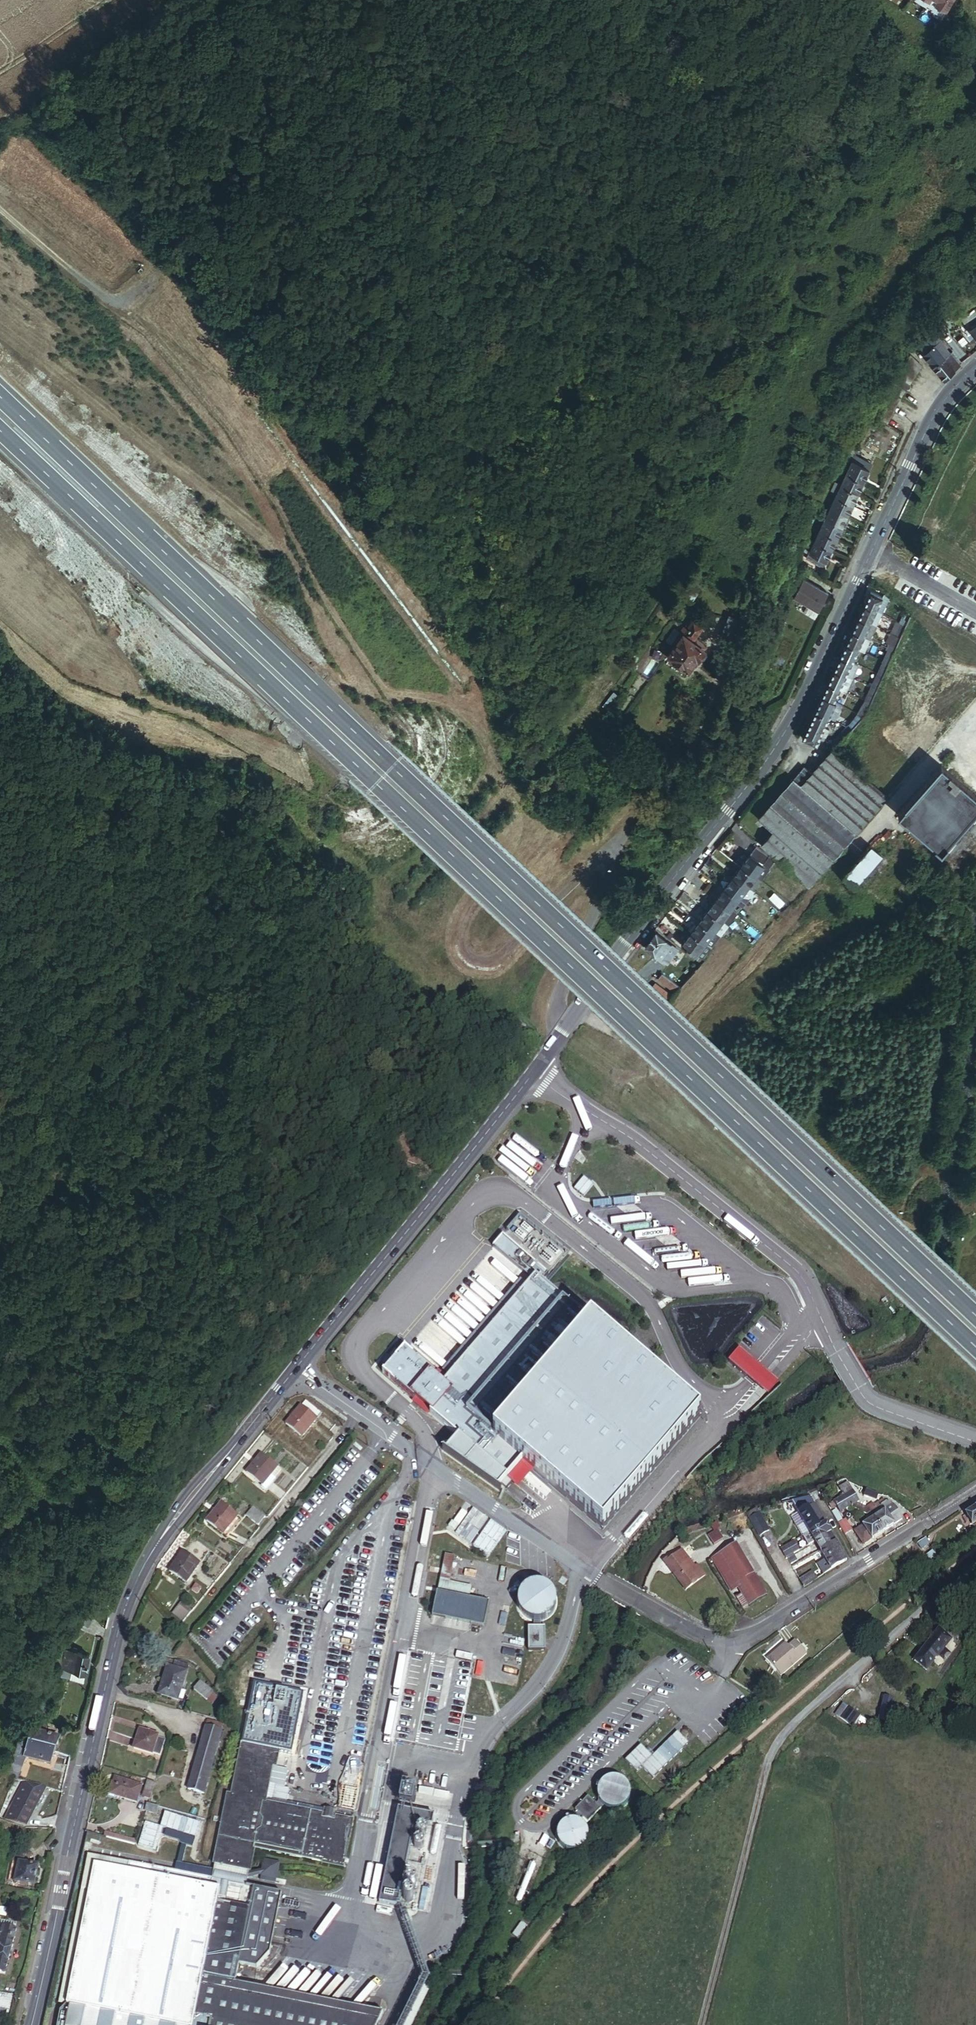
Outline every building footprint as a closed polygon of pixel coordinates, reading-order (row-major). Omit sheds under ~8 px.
[(929,0),(912,0),(914,1),(913,3),(923,9),(924,7),(929,0)] [(939,0),(929,0),(924,7),(930,10),(928,12),(930,13),(939,0)] [(950,0),(939,0),(930,13),(939,18),(950,0)] [(973,310),(957,321),(966,329),(975,323),(975,315),(973,310)] [(932,367),(949,352),(939,339),(938,340),(934,335),(918,349),(922,354),(921,355),(932,367)] [(959,363),(949,352),(932,367),(943,380),(959,363)] [(922,368),(911,360),(907,365),(918,374),(922,368)] [(918,374),(907,365),(903,371),(914,379),(918,374)] [(903,371),(897,378),(909,387),(914,379),(903,371)] [(897,378),(893,383),(905,392),(909,387),(897,378)] [(893,383),(889,390),(900,398),(905,392),(893,383)] [(853,468),(850,474),(865,482),(868,477),(853,468)] [(850,474),(845,483),(860,492),(865,482),(850,474)] [(860,492),(845,483),(840,494),(855,502),(860,492)] [(855,502),(840,494),(834,506),(850,514),(855,502)] [(850,514),(834,506),(829,517),(844,525),(850,514)] [(828,531),(839,536),(844,525),(829,517),(823,528),(828,531)] [(817,540),(833,547),(839,536),(828,531),(823,528),(817,540)] [(812,550),(828,558),(833,547),(817,540),(812,550)] [(822,570),(828,558),(812,550),(806,563),(822,570)] [(820,611),(828,595),(806,585),(798,601),(820,611)] [(863,604),(882,613),(888,600),(869,591),(863,604)] [(688,607),(693,600),(684,593),(679,598),(688,607)] [(857,617),(877,626),(882,613),(863,604),(857,617)] [(851,630),(871,639),(877,626),(857,617),(851,630)] [(729,618),(723,639),(739,643),(745,623),(729,618)] [(897,623),(880,659),(890,663),(907,628),(897,623)] [(871,639),(851,630),(845,643),(859,649),(865,652),(871,639)] [(697,651),(704,640),(693,631),(687,638),(684,638),(672,653),(673,657),(667,665),(687,680),(695,670),(699,673),(705,664),(703,661),(705,658),(697,651)] [(839,657),(852,663),(859,649),(845,643),(839,657)] [(833,670),(852,678),(857,666),(852,663),(839,657),(833,670)] [(852,678),(833,670),(827,682),(840,688),(846,691),(852,678)] [(822,695),(835,701),(840,688),(827,682),(822,695)] [(814,711),(828,717),(836,720),(843,705),(835,701),(822,695),(814,711)] [(808,724),(822,730),(828,717),(814,711),(808,724)] [(822,730),(808,724),(802,737),(816,743),(822,730)] [(813,891),(887,800),(830,754),(802,789),(793,781),(760,822),(774,834),(762,850),(813,891)] [(940,765),(898,816),(946,855),(975,818),(975,794),(940,765)] [(753,851),(758,836),(735,829),(731,844),(753,851)] [(873,850),(848,878),(859,887),(884,859),(873,850)] [(763,865),(749,854),(740,865),(755,876),(763,865)] [(755,876),(740,865),(732,876),(747,887),(755,876)] [(747,887),(732,876),(724,887),(738,898),(747,887)] [(738,898),(724,887),(716,898),(730,909),(738,898)] [(730,909),(716,898),(707,909),(722,920),(730,909)] [(722,920),(707,909),(699,921),(714,932),(722,920)] [(714,932),(699,921),(691,932),(705,943),(714,932)] [(705,943),(691,932),(682,943),(697,954),(705,943)] [(655,933),(644,948),(666,966),(678,951),(655,933)] [(675,994),(680,988),(662,974),(657,980),(675,994)] [(588,1317),(534,1271),(443,1378),(487,1415),(485,1417),(495,1426),(588,1317)] [(588,1317),(495,1426),(492,1429),(520,1454),(604,1525),(700,1413),(588,1317)] [(520,1454),(492,1429),(495,1426),(485,1417),(487,1415),(443,1378),(403,1343),(382,1366),(412,1392),(414,1390),(424,1398),(422,1400),(457,1431),(446,1444),(498,1481),(520,1454)] [(763,1365),(739,1346),(729,1358),(753,1377),(765,1387),(768,1390),(778,1378),(775,1375),(763,1365)] [(300,1408),(280,1429),(298,1443),(316,1421),(300,1408)] [(506,1475),(516,1484),(533,1466),(522,1456),(506,1475)] [(254,1462),(242,1479),(259,1493),(272,1475),(254,1462)] [(867,1487),(864,1493),(876,1497),(878,1492),(867,1487)] [(852,1492),(844,1497),(849,1505),(853,1508),(860,1503),(852,1492)] [(849,1505),(844,1497),(832,1506),(836,1512),(839,1510),(843,1515),(853,1508),(849,1505)] [(884,1500),(874,1497),(871,1504),(880,1509),(884,1500)] [(802,1516),(808,1526),(821,1518),(814,1508),(802,1516)] [(876,1521),(884,1534),(904,1520),(895,1509),(876,1521)] [(761,1510),(749,1515),(757,1534),(769,1530),(761,1510)] [(216,1512),(203,1528),(219,1541),(232,1526),(216,1512)] [(264,1523),(250,1512),(242,1521),(256,1533),(264,1523)] [(821,1518),(808,1526),(814,1535),(827,1526),(821,1518)] [(846,1518),(838,1521),(843,1533),(851,1530),(846,1518)] [(865,1546),(884,1534),(876,1521),(857,1534),(865,1546)] [(814,1535),(807,1539),(813,1547),(820,1543),(833,1535),(827,1526),(814,1535)] [(718,1534),(710,1540),(714,1549),(723,1542),(718,1534)] [(833,1535),(820,1543),(826,1552),(839,1544),(833,1535)] [(799,1543),(784,1552),(790,1561),(805,1552),(799,1543)] [(831,1561),(845,1553),(839,1544),(826,1552),(831,1561)] [(734,1591),(739,1587),(754,1575),(734,1548),(715,1561),(734,1591)] [(439,1577),(449,1579),(455,1554),(445,1552),(439,1577)] [(838,1570),(851,1562),(845,1553),(831,1561),(838,1570)] [(692,1573),(681,1557),(668,1568),(685,1592),(700,1582),(694,1572),(692,1573)] [(177,1559),(165,1579),(182,1591),(195,1569),(177,1559)] [(781,1567),(785,1574),(794,1568),(790,1562),(781,1567)] [(802,1579),(808,1588),(823,1579),(817,1570),(802,1579)] [(754,1575),(739,1587),(749,1604),(767,1593),(754,1575)] [(451,1587),(469,1591),(471,1585),(452,1581),(451,1587)] [(554,1609),(556,1603),(556,1596),(554,1590),(549,1585),(543,1582),(540,1581),(534,1581),(530,1582),(525,1585),(520,1590),(518,1597),(518,1603),(520,1609),(525,1615),(530,1618),(534,1619),(537,1619),(543,1618),(549,1614),(554,1609)] [(489,1599),(437,1587),(432,1611),(483,1623),(489,1599)] [(178,1630),(187,1619),(177,1609),(167,1620),(178,1630)] [(96,1638),(99,1630),(84,1625),(82,1632),(96,1638)] [(544,1625),(528,1626),(529,1648),(545,1648),(544,1625)] [(787,1640),(767,1654),(780,1672),(807,1651),(797,1638),(790,1643),(787,1640)] [(942,1640),(919,1661),(929,1673),(952,1650),(942,1640)] [(91,1683),(94,1666),(83,1663),(84,1660),(76,1659),(75,1662),(72,1662),(69,1678),(91,1683)] [(171,1659),(161,1695),(177,1700),(188,1665),(171,1659)] [(201,1682),(193,1690),(202,1701),(209,1694),(201,1682)] [(883,1694),(878,1714),(888,1717),(893,1697),(883,1694)] [(253,1700),(244,1739),(292,1750),(301,1711),(253,1700)] [(854,1725),(860,1711),(841,1702),(835,1715),(854,1725)] [(188,1788),(185,1796),(195,1798),(215,1730),(203,1726),(185,1786),(188,1788)] [(47,1732),(41,1750),(61,1757),(65,1744),(50,1740),(52,1734),(47,1732)] [(638,1772),(643,1767),(653,1777),(687,1744),(677,1733),(652,1756),(641,1745),(626,1759),(638,1772)] [(133,1753),(148,1757),(154,1739),(139,1734),(133,1753)] [(154,1739),(148,1757),(151,1758),(157,1740),(154,1739)] [(288,1753),(251,1745),(239,1798),(235,1797),(217,1880),(134,1861),(132,1870),(100,1863),(70,2002),(64,2011),(61,2024),(383,2024),(386,2017),(239,1985),(243,1967),(261,1971),(274,1956),(287,1897),(235,1885),(237,1878),(253,1881),(260,1850),(348,1870),(358,1823),(343,1819),(344,1815),(294,1803),(297,1791),(292,1790),(296,1772),(284,1769),(288,1753)] [(61,1757),(41,1750),(35,1769),(41,1771),(42,1765),(57,1769),(61,1757)] [(622,1808),(626,1804),(629,1798),(630,1792),(628,1786),(624,1781),(618,1778),(612,1777),(606,1779),(601,1783),(598,1789),(597,1795),(599,1801),(603,1806),(609,1809),(615,1810),(622,1808)] [(108,1796),(132,1804),(137,1791),(112,1783),(108,1796)] [(51,1795),(33,1789),(14,1831),(29,1834),(34,1835),(51,1795)] [(585,1815),(580,1820),(585,1825),(604,1809),(592,1793),(578,1805),(585,1815)] [(143,1804),(141,1813),(162,1818),(163,1810),(143,1804)] [(580,1846),(585,1842),(587,1836),(588,1831),(585,1824),(580,1820),(571,1817),(565,1819),(559,1823),(556,1828),(555,1835),(557,1841),(562,1845),(569,1848),(575,1848),(580,1846)] [(389,1856),(374,1853),(366,1902),(383,1904),(384,1896),(397,1898),(405,1839),(392,1837),(389,1856)] [(23,1855),(15,1885),(41,1892),(45,1875),(37,1872),(41,1860),(23,1855)] [(10,1979),(22,1937),(3,1932),(0,1943),(0,1953),(2,1954),(0,1964),(0,1985),(8,1987),(10,1979)] [(403,2024),(419,2024),(434,1995),(421,1989),(403,2024)] [(8,2000),(4,2017),(19,2019),(23,2004),(8,2000)]
